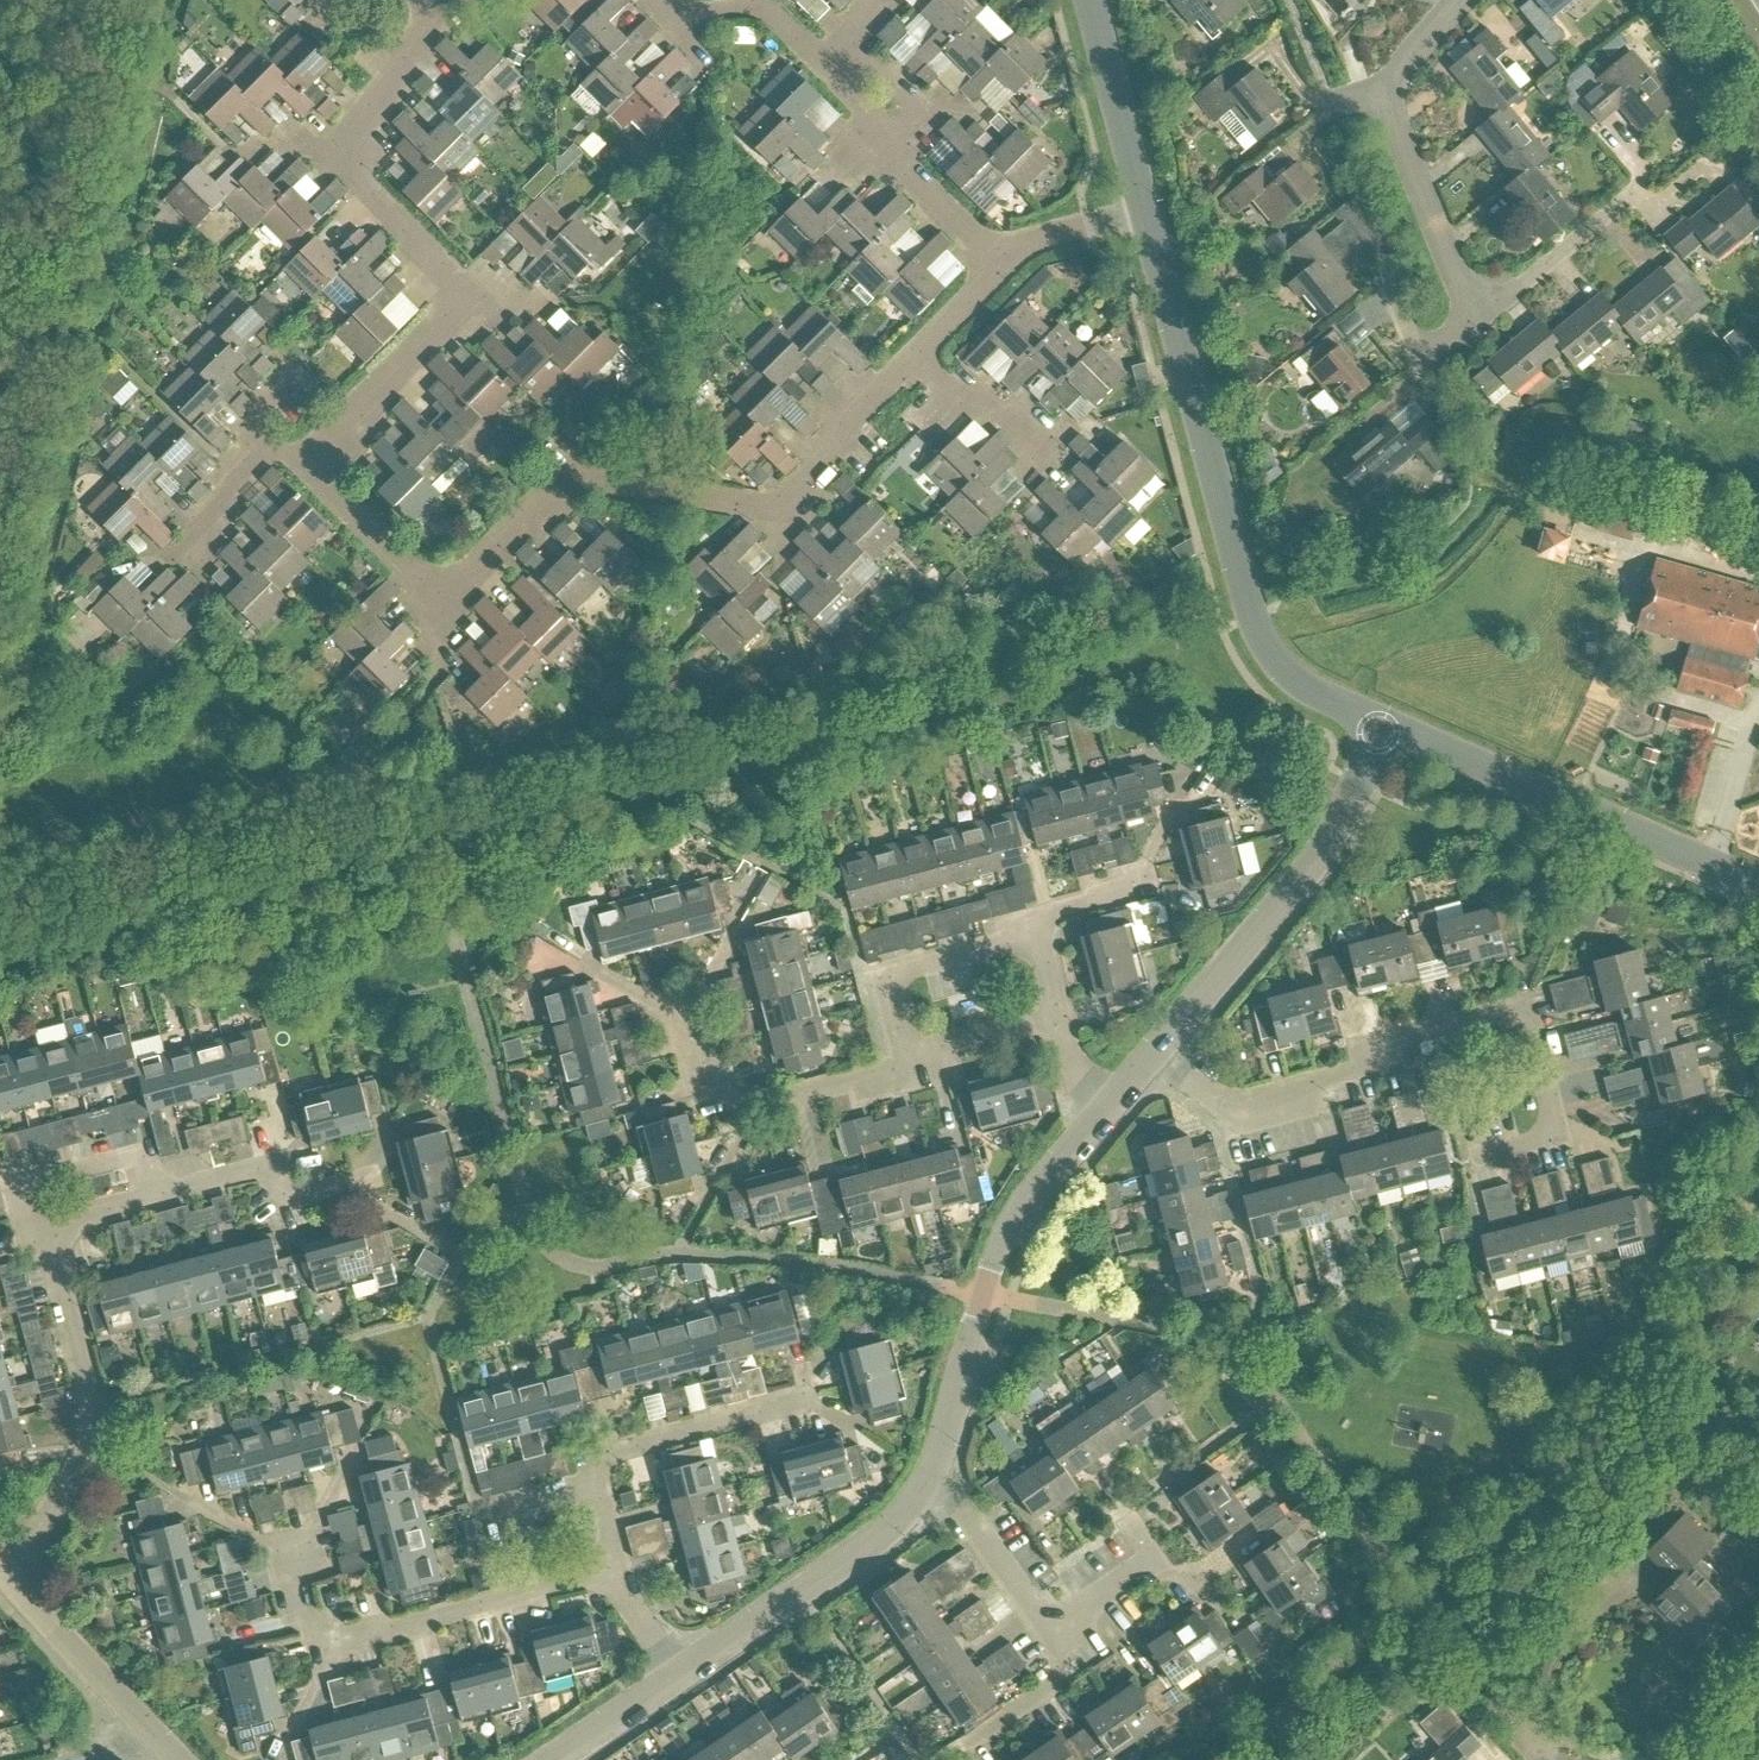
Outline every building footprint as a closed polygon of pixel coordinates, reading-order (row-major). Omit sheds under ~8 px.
[(291,27),(303,15),(288,0),(264,0),(291,27)] [(568,21),(575,14),(589,0),(530,0),(526,3),(556,33),(563,26),(568,21)] [(627,41),(609,24),(633,0),(609,0),(585,24),(578,31),(573,37),(566,43),(595,72),(595,73),(627,41)] [(830,2),(839,11),(850,0),(828,0),(830,2)] [(918,76),(975,19),(975,20),(984,11),(973,0),(935,0),(922,13),(940,31),(907,64),(918,76)] [(1172,2),(1192,26),(1201,18),(1214,34),(1245,8),(1238,0),(1175,0),(1172,2)] [(1551,21),(1575,0),(1534,0),(1551,21)] [(199,22),(189,13),(186,16),(184,25),(190,31),(199,22)] [(568,21),(563,26),(573,37),(578,31),(585,24),(575,14),(568,21)] [(877,37),(891,51),(911,31),(897,18),(877,37)] [(955,62),(972,79),(972,80),(1004,48),(1003,48),(975,20),(975,19),(918,76),(929,87),(955,62)] [(611,116),(642,84),(625,66),(659,32),(647,21),(627,41),(595,73),(595,72),(581,86),(582,87),(571,97),(579,105),(589,94),(611,116)] [(1546,34),(1555,44),(1567,34),(1558,23),(1546,34)] [(1492,119),(1492,120),(1523,95),(1519,91),(1530,81),(1516,64),(1505,74),(1495,62),(1506,52),(1488,29),(1473,41),(1478,48),(1451,70),(1492,119)] [(300,34),(271,63),(314,106),(313,107),(327,121),(339,109),(314,83),(332,66),(300,34)] [(972,80),(972,79),(960,91),(972,103),(997,77),(1015,95),(1047,64),(1017,34),(1003,48),(1004,48),(972,80)] [(1618,36),(1602,49),(1609,57),(1625,44),(1618,36)] [(183,55),(194,44),(186,37),(176,48),(183,55)] [(460,76),(468,84),(469,83),(492,106),(493,106),(522,77),(490,45),(472,63),(447,38),(435,50),(450,65),(460,75),(460,76)] [(258,49),(228,78),(259,110),(260,110),(277,93),(302,118),(313,107),(314,106),(271,63),(258,49)] [(1549,49),(1538,58),(1547,69),(1558,60),(1549,49)] [(611,116),(624,129),(633,121),(648,137),(680,105),(662,87),(687,62),(676,50),(650,75),(642,84),(611,116)] [(508,61),(521,67),(525,58),(513,51),(508,61)] [(1580,99),(1600,122),(1619,106),(1640,131),(1673,103),(1632,54),(1599,81),(1600,83),(1580,99)] [(526,81),(536,82),(536,65),(526,65),(526,81)] [(760,96),(768,104),(768,103),(817,152),(817,151),(828,140),(803,115),(821,97),(789,66),(760,96)] [(228,78),(220,69),(190,99),(222,131),(239,113),(265,138),(276,127),(260,110),(259,110),(228,78)] [(1547,80),(1553,88),(1564,79),(1557,71),(1547,80)] [(1238,86),(1227,73),(1195,99),(1215,123),(1230,110),(1257,143),(1278,126),(1270,116),(1283,105),(1256,72),(1238,86)] [(439,113),(447,121),(448,121),(472,144),(472,143),(502,114),(493,106),(492,106),(469,83),(468,84),(452,101),(427,75),(414,87),(429,102),(439,112),(439,113)] [(1019,110),(1039,130),(1050,119),(1030,99),(1019,110)] [(768,103),(768,104),(739,133),(771,164),(788,147),(804,162),(805,162),(814,172),(825,160),(817,151),(817,152),(768,103)] [(1477,131),(1518,180),(1518,181),(1533,168),(1534,169),(1548,157),(1508,108),(1492,120),(1492,119),(1477,131)] [(1185,120),(1181,114),(1182,113),(1179,109),(1171,115),(1178,125),(1185,120)] [(394,125),(408,139),(408,138),(451,181),(452,180),(481,152),(472,143),(472,144),(448,121),(447,121),(431,138),(406,113),(394,125)] [(1008,178),(965,135),(952,121),(940,133),(965,158),(947,176),(987,216),(1001,202),(992,194),(1007,179),(1008,178)] [(976,123),(965,135),(1008,178),(1007,179),(1021,193),(1051,163),(1019,131),(1001,149),(976,123)] [(408,138),(408,139),(396,150),(421,175),(404,193),(436,224),(465,194),(452,180),(451,181),(408,138)] [(563,157),(558,157),(558,172),(561,175),(571,165),(563,157)] [(196,228),(224,201),(223,200),(253,171),(252,170),(241,159),(216,185),(198,166),(166,198),(196,228)] [(253,230),(262,222),(261,221),(293,190),(310,173),(298,161),(273,186),(255,168),(252,170),(253,171),(223,200),(224,201),(253,230)] [(1234,217),(1244,209),(1254,201),(1276,228),(1320,192),(1297,164),(1273,184),(1260,169),(1221,201),(1234,217)] [(1518,181),(1518,180),(1503,192),(1544,242),(1574,218),(1534,169),(1533,168),(1518,181)] [(822,202),(832,190),(819,180),(810,191),(822,202)] [(261,221),(262,222),(290,250),(347,194),(335,182),(310,207),(293,190),(261,221)] [(539,196),(528,185),(523,190),(534,201),(539,196)] [(479,207),(489,196),(481,187),(470,198),(479,207)] [(1731,188),(1689,223),(1686,220),(1665,237),(1683,260),(1703,243),(1717,260),(1758,225),(1758,222),(1731,188)] [(799,262),(826,234),(825,234),(857,202),(846,191),(818,218),(800,200),(769,232),(799,262)] [(825,234),(826,234),(854,262),(855,263),(903,214),(904,215),(912,206),(900,194),(875,220),(857,202),(825,234)] [(520,241),(537,258),(538,259),(570,227),(569,226),(540,198),(483,254),(495,266),(520,241)] [(1355,237),(1371,223),(1352,200),(1335,214),(1343,223),(1321,241),(1313,232),(1288,254),(1304,274),(1290,286),(1299,298),(1305,293),(1325,317),(1352,295),(1332,270),(1340,264),(1339,264),(1362,246),(1355,237)] [(876,301),(884,292),(907,268),(906,268),(889,251),(915,226),(904,215),(903,214),(855,263),(854,262),(846,271),(876,301)] [(538,259),(537,258),(521,275),(533,287),(558,262),(576,280),(595,261),(603,269),(626,245),(617,236),(606,247),(577,218),(569,226),(570,227),(538,259)] [(315,300),(323,291),(322,291),(371,242),(370,242),(359,231),(334,256),(316,238),(285,270),(315,300)] [(322,291),(323,291),(351,319),(351,320),(383,288),(382,288),(365,271),(391,245),(379,233),(370,242),(371,242),(322,291)] [(1275,256),(1294,241),(1287,233),(1283,236),(1281,233),(1276,236),(1274,234),(1264,242),(1275,256)] [(884,292),(913,321),(945,289),(927,272),(952,246),(940,234),(915,260),(906,268),(907,268),(884,292)] [(1661,270),(1612,310),(1612,311),(1624,326),(1636,341),(1672,311),(1683,325),(1711,302),(1690,277),(1676,288),(1661,270)] [(351,320),(351,319),(337,333),(367,363),(402,328),(384,311),(406,288),(394,276),(382,288),(383,288),(351,320)] [(232,285),(226,279),(221,283),(227,290),(232,285)] [(205,321),(213,329),(214,329),(246,361),(245,361),(262,378),(274,366),(248,341),(267,323),(235,291),(205,321)] [(1600,296),(1551,336),(1550,337),(1563,352),(1562,352),(1574,367),(1624,326),(1612,311),(1612,310),(1600,296)] [(1003,347),(1020,365),(1052,333),(1051,333),(1022,304),(966,360),(977,373),(1003,347)] [(814,307),(785,335),(785,336),(816,367),(833,350),(849,366),(859,375),(871,363),(868,361),(860,353),(814,307)] [(525,332),(536,344),(568,375),(567,376),(581,389),(620,350),(604,333),(595,343),(580,328),(562,346),(537,321),(525,332)] [(1550,337),(1551,336),(1539,322),(1489,363),(1491,365),(1472,380),(1487,399),(1506,384),(1513,393),(1562,352),(1563,352),(1550,337)] [(1040,368),(1057,386),(1089,354),(1059,325),(1051,333),(1052,333),(1020,365),(1003,381),(1015,394),(1040,368)] [(746,357),(760,371),(761,370),(779,388),(796,371),(821,396),(833,384),(816,367),(785,336),(785,335),(777,327),(746,357)] [(184,358),(193,367),(193,366),(225,398),(224,399),(241,416),(253,404),(228,379),(245,361),(246,361),(214,329),(213,329),(184,358)] [(1309,371),(1341,410),(1345,407),(1346,409),(1351,405),(1349,403),(1370,386),(1349,359),(1355,355),(1335,330),(1300,358),(1311,370),(1309,371)] [(482,347),(510,376),(520,386),(538,404),(567,376),(568,375),(536,344),(519,361),(494,336),(482,347)] [(867,345),(860,353),(868,361),(875,353),(867,345)] [(1057,386),(1040,402),(1052,414),(1061,405),(1068,410),(1084,395),(1095,407),(1127,375),(1097,345),(1089,354),(1057,386)] [(1747,346),(1736,355),(1742,363),(1753,354),(1747,346)] [(428,367),(442,381),(443,380),(486,423),(515,394),(514,393),(520,386),(510,376),(503,383),(483,362),(465,380),(440,355),(428,367)] [(1153,391),(1146,363),(1132,367),(1139,395),(1153,391)] [(1248,363),(1245,376),(1261,380),(1264,366),(1248,363)] [(193,366),(193,367),(164,396),(220,453),(232,441),(207,416),(224,399),(225,398),(193,366)] [(99,385),(110,395),(128,378),(117,367),(99,385)] [(731,400),(740,408),(740,407),(764,431),(781,414),(797,430),(806,439),(818,427),(793,402),(793,401),(779,388),(761,370),(760,371),(731,400)] [(486,423),(443,380),(442,381),(430,393),(440,402),(434,407),(442,415),(431,426),(469,467),(500,437),(486,423)] [(107,413),(96,401),(95,401),(94,401),(91,418),(95,419),(104,417),(107,413)] [(431,426),(405,401),(394,413),(403,422),(403,423),(418,439),(402,455),(401,455),(441,495),(469,467),(431,426)] [(740,407),(740,408),(701,447),(727,474),(737,464),(742,469),(752,459),(759,466),(767,458),(785,476),(797,464),(772,439),(764,431),(740,407)] [(588,423),(595,430),(608,418),(601,410),(588,423)] [(171,416),(142,445),(141,446),(164,469),(164,470),(197,503),(209,491),(184,466),(202,448),(171,416)] [(1390,423),(1336,468),(1361,499),(1415,455),(1421,463),(1425,460),(1437,474),(1455,460),(1442,445),(1446,442),(1425,416),(1401,436),(1390,423)] [(1493,429),(1484,432),(1488,443),(1497,439),(1493,429)] [(925,470),(953,499),(954,500),(1003,452),(1012,444),(1000,432),(975,457),(957,439),(925,470)] [(1070,448),(1083,461),(1084,460),(1126,504),(1127,503),(1156,474),(1124,443),(1107,461),(1082,435),(1070,448)] [(103,467),(117,481),(118,480),(161,523),(172,512),(147,486),(164,470),(164,469),(141,446),(142,445),(134,437),(103,467)] [(401,455),(402,455),(384,438),(373,450),(398,475),(380,493),(411,525),(441,495),(401,455)] [(954,500),(953,499),(945,508),(975,538),(1007,506),(989,488),(1014,463),(1003,452),(954,500)] [(1097,497),(1080,514),(1080,515),(1103,539),(1102,539),(1111,548),(1141,517),(1127,503),(1126,504),(1084,460),(1083,461),(1072,472),(1082,481),(1081,482),(1097,497)] [(287,507),(270,523),(302,555),(331,526),(311,507),(274,469),(262,481),(287,507)] [(497,486),(509,498),(522,485),(510,473),(497,486)] [(841,531),(849,540),(850,539),(873,562),(874,562),(902,533),(875,506),(874,505),(845,475),(833,487),(859,513),(841,531)] [(118,480),(117,481),(88,510),(120,541),(138,523),(163,548),(175,536),(161,523),(118,480)] [(1080,515),(1080,514),(1047,481),(1035,492),(1060,519),(1042,536),(1073,568),(1102,539),(1103,539),(1080,515)] [(1593,529),(1630,540),(1632,533),(1650,538),(1659,508),(1603,492),(1593,529)] [(267,544),(250,561),(281,593),(281,592),(310,564),(302,555),(270,523),(254,507),(242,519),(267,544)] [(1555,522),(1546,548),(1575,558),(1584,532),(1555,522)] [(554,536),(571,553),(603,585),(602,585),(610,593),(640,563),(609,532),(591,549),(566,524),(554,536)] [(683,572),(722,610),(722,611),(754,579),(737,562),(762,537),(750,525),(715,560),(705,549),(683,572)] [(795,544),(803,552),(803,551),(852,600),(852,599),(881,570),(874,562),(873,562),(850,539),(849,540),(832,556),(806,532),(795,544)] [(250,561),(233,544),(221,556),(246,582),(228,599),(259,631),(290,601),(281,592),(281,593),(250,561)] [(571,553),(554,570),(529,545),(517,557),(529,569),(573,614),(602,585),(603,585),(571,553)] [(803,551),(803,552),(792,563),(817,588),(799,606),(831,638),(861,608),(852,599),(852,600),(803,551)] [(1654,560),(1635,627),(1689,643),(1686,658),(1685,657),(1676,690),(1740,708),(1749,676),(1745,675),(1749,660),(1753,661),(1754,658),(1758,659),(1758,590),(1654,560)] [(123,640),(132,631),(131,631),(180,582),(179,582),(168,570),(158,580),(159,580),(143,596),(125,578),(93,610),(123,640)] [(81,594),(92,605),(112,584),(101,573),(81,594)] [(131,631),(132,631),(161,660),(192,629),(174,611),(200,585),(188,574),(179,582),(180,582),(131,631)] [(722,611),(722,610),(701,630),(732,660),(763,629),(745,611),(771,586),(759,574),(754,579),(722,611)] [(537,614),(520,631),(542,655),(542,656),(550,664),(580,634),(524,578),(512,589),(537,614)] [(331,637),(360,666),(360,667),(392,635),(374,617),(400,593),(388,580),(331,637)] [(499,636),(482,652),(481,653),(513,684),(514,683),(542,656),(542,655),(520,631),(487,598),(474,610),(499,636)] [(360,667),(360,666),(347,680),(376,710),(408,679),(390,660),(415,636),(403,623),(392,635),(360,667)] [(481,653),(482,652),(471,641),(459,653),(484,678),(466,696),(497,728),(528,697),(514,683),(513,684),(481,653)] [(1597,654),(1596,643),(1586,643),(1586,655),(1597,654)] [(634,658),(624,667),(635,678),(644,669),(634,658)] [(419,659),(409,669),(417,677),(427,667),(419,659)] [(787,664),(774,669),(780,684),(793,679),(787,664)] [(444,693),(452,700),(461,691),(448,679),(439,688),(444,693)] [(1666,725),(1696,734),(1700,720),(1670,712),(1666,725)] [(1052,725),(1055,740),(1068,737),(1065,722),(1052,725)] [(994,748),(991,736),(980,739),(983,751),(994,748)] [(1187,747),(1178,762),(1196,772),(1204,757),(1187,747)] [(1646,748),(1642,759),(1655,763),(1659,752),(1646,748)] [(1003,762),(1007,778),(1017,775),(1014,760),(1003,762)] [(1141,765),(1112,773),(1125,823),(1143,818),(1144,823),(1155,820),(1151,804),(1166,800),(1157,765),(1142,769),(1141,765)] [(1112,773),(1083,781),(1098,836),(1097,836),(1099,846),(1100,845),(1105,864),(1116,861),(1111,842),(1110,842),(1106,827),(1125,823),(1112,773)] [(1226,778),(1219,790),(1232,797),(1239,785),(1226,778)] [(1083,781),(1054,788),(1067,838),(1085,833),(1086,839),(1097,836),(1098,836),(1083,781)] [(837,788),(838,794),(843,797),(849,796),(852,791),(851,785),(846,782),(840,783),(837,788)] [(1028,810),(1014,813),(1023,847),(1036,843),(1038,851),(1050,848),(1048,843),(1067,838),(1054,788),(1024,796),(1028,810)] [(1183,841),(1188,860),(1238,847),(1230,817),(1224,819),(1220,804),(1188,813),(1191,827),(1175,831),(1178,843),(1183,841)] [(1014,813),(984,821),(997,871),(1016,866),(1017,871),(1013,872),(1017,889),(1021,888),(1025,905),(1037,901),(1022,847),(1023,847),(1014,813)] [(984,821),(955,829),(970,884),(980,881),(979,876),(997,871),(984,821)] [(955,829),(927,837),(940,886),(958,881),(959,887),(970,884),(955,829)] [(927,837),(898,844),(913,899),(922,897),(921,891),(940,886),(927,837)] [(898,844),(869,852),(882,901),(900,897),(901,902),(913,899),(898,844)] [(1100,845),(1099,846),(1088,849),(1092,867),(1105,864),(1100,845)] [(615,852),(617,857),(629,854),(631,862),(640,860),(637,847),(615,852)] [(1238,847),(1188,860),(1193,878),(1188,879),(1191,891),(1204,887),(1207,902),(1240,893),(1236,879),(1245,876),(1238,847)] [(882,901),(869,852),(839,860),(854,915),(865,912),(863,906),(882,901)] [(589,861),(593,879),(612,874),(607,856),(589,861)] [(1453,872),(1446,874),(1449,884),(1456,882),(1453,872)] [(709,879),(679,887),(692,937),(710,932),(712,937),(723,934),(718,917),(733,913),(724,880),(710,884),(709,879)] [(679,887),(650,895),(665,950),(675,947),(674,942),(692,937),(679,887)] [(784,887),(778,897),(787,902),(793,892),(784,887)] [(622,902),(634,952),(652,947),(655,957),(654,958),(660,981),(672,977),(667,959),(666,959),(663,950),(665,950),(650,895),(622,902)] [(1604,921),(1623,928),(1631,906),(1612,899),(1604,921)] [(616,957),(634,952),(622,902),(599,908),(597,901),(569,908),(575,928),(581,927),(587,951),(601,948),(606,965),(617,962),(616,957)] [(987,901),(975,904),(980,922),(992,919),(987,901)] [(980,922),(975,904),(964,907),(969,925),(980,922)] [(1492,909),(1465,916),(1477,961),(1495,957),(1496,962),(1511,958),(1507,943),(1519,940),(1511,910),(1494,914),(1492,909)] [(1085,949),(1090,968),(1139,955),(1131,925),(1134,924),(1131,910),(1086,921),(1090,936),(1076,939),(1079,950),(1085,949)] [(1423,933),(1422,933),(1431,964),(1443,961),(1446,975),(1461,971),(1459,966),(1477,961),(1465,916),(1438,923),(1434,910),(1418,914),(1419,919),(1423,933)] [(750,954),(755,973),(805,961),(797,930),(813,926),(809,912),(756,926),(759,940),(742,945),(745,956),(750,954)] [(929,916),(918,919),(923,937),(934,934),(929,916)] [(923,937),(918,919),(901,923),(909,953),(926,948),(923,937)] [(1419,919),(1411,921),(1414,936),(1422,933),(1423,933),(1419,919)] [(535,922),(530,930),(542,936),(546,928),(535,922)] [(859,934),(868,965),(880,962),(871,931),(859,934)] [(1404,932),(1377,939),(1389,985),(1406,980),(1408,986),(1422,982),(1418,968),(1431,964),(1422,933),(1414,936),(1406,938),(1404,932)] [(1351,952),(1334,957),(1342,988),(1354,985),(1358,999),(1372,995),(1371,989),(1389,985),(1377,939),(1349,947),(1351,952)] [(1569,982),(1573,995),(1643,976),(1637,951),(1594,962),(1597,976),(1588,979),(1587,977),(1569,982)] [(1139,955),(1090,968),(1095,986),(1089,987),(1092,998),(1105,995),(1109,1009),(1154,997),(1150,983),(1147,984),(1139,955)] [(679,956),(667,959),(672,977),(683,975),(679,956)] [(1323,985),(1296,992),(1308,1038),(1325,1033),(1327,1039),(1341,1035),(1338,1019),(1333,1021),(1325,992),(1342,988),(1334,957),(1317,961),(1323,985)] [(755,993),(758,1004),(813,989),(805,961),(755,973),(760,991),(755,993)] [(113,967),(116,981),(120,980),(121,987),(140,983),(136,962),(113,967)] [(1728,965),(1716,968),(1719,980),(1731,977),(1728,965)] [(540,998),(548,1028),(597,1015),(592,996),(598,995),(595,983),(578,988),(575,973),(542,982),(546,996),(540,998)] [(1607,1013),(1621,1010),(1621,1009),(1650,1001),(1643,976),(1573,995),(1553,1001),(1557,1015),(1594,1004),(1594,1002),(1604,1000),(1607,1013)] [(766,1012),(771,1031),(820,1018),(813,989),(758,1004),(760,1014),(766,1012)] [(1308,1038),(1296,992),(1269,1000),(1270,1006),(1253,1011),(1261,1040),(1273,1037),(1277,1052),(1292,1048),(1290,1042),(1308,1038)] [(727,999),(730,1011),(748,1007),(745,994),(727,999)] [(1574,1049),(1592,1044),(1671,1023),(1664,997),(1650,1001),(1621,1009),(1621,1010),(1624,1022),(1615,1025),(1614,1023),(1570,1035),(1574,1049)] [(748,1007),(730,1011),(733,1022),(751,1017),(748,1007)] [(548,1028),(556,1057),(611,1043),(610,1042),(619,1040),(620,1041),(638,1036),(634,1023),(616,1028),(616,1029),(602,1033),(597,1015),(548,1028)] [(820,1018),(771,1031),(775,1049),(770,1050),(773,1062),(786,1058),(790,1072),(822,1064),(819,1050),(828,1047),(820,1018)] [(1244,1021),(1247,1034),(1253,1033),(1250,1020),(1244,1021)] [(1634,1060),(1648,1056),(1648,1055),(1677,1047),(1671,1023),(1592,1044),(1596,1057),(1621,1050),(1621,1049),(1631,1046),(1634,1060)] [(131,1083),(141,1081),(141,1080),(137,1063),(137,1062),(128,1025),(98,1033),(111,1083),(129,1078),(131,1083)] [(254,1031),(223,1039),(236,1089),(255,1084),(256,1090),(282,1083),(273,1050),(260,1054),(254,1031)] [(93,1087),(111,1083),(98,1033),(69,1041),(84,1096),(94,1093),(93,1087)] [(638,1036),(620,1041),(622,1051),(641,1046),(638,1036)] [(223,1039),(194,1047),(209,1102),(220,1099),(218,1094),(236,1089),(223,1039)] [(73,1098),(84,1096),(69,1041),(40,1048),(53,1098),(71,1093),(73,1098)] [(556,1057),(563,1086),(613,1073),(608,1054),(613,1052),(611,1043),(556,1057)] [(1648,1055),(1648,1056),(1655,1080),(1697,1069),(1691,1043),(1677,1047),(1648,1055)] [(194,1047),(166,1055),(179,1104),(197,1099),(198,1105),(209,1102),(194,1047)] [(35,1103),(53,1098),(40,1048),(11,1056),(26,1111),(36,1108),(35,1103)] [(151,1117),(161,1158),(177,1154),(170,1125),(165,1126),(161,1109),(179,1104),(166,1055),(137,1062),(137,1063),(141,1080),(141,1081),(146,1099),(151,1117)] [(26,1111),(11,1056),(0,1059),(0,1112),(14,1108),(15,1114),(26,1111)] [(1017,1072),(999,1077),(1012,1127),(1041,1119),(1039,1110),(1053,1106),(1045,1073),(1030,1077),(1027,1064),(1016,1067),(1017,1072)] [(1629,1072),(1632,1086),(1645,1083),(1641,1069),(1629,1072)] [(1645,1083),(1632,1086),(1636,1100),(1648,1097),(1648,1095),(1657,1092),(1661,1106),(1704,1094),(1697,1069),(1655,1080),(1645,1083)] [(613,1073),(563,1086),(571,1115),(580,1112),(584,1127),(616,1118),(613,1104),(626,1100),(623,1089),(617,1091),(613,1073)] [(1012,1127),(999,1077),(981,1082),(979,1077),(968,1080),(971,1093),(957,1097),(966,1129),(980,1125),(982,1135),(1012,1127)] [(359,1079),(330,1086),(343,1136),(361,1131),(362,1137),(374,1134),(369,1117),(384,1113),(375,1081),(361,1085),(359,1079)] [(1737,1080),(1734,1094),(1751,1098),(1754,1084),(1737,1080)] [(343,1136),(330,1086),(300,1094),(303,1104),(288,1107),(297,1140),(311,1136),(315,1149),(326,1146),(324,1141),(343,1136)] [(1403,1096),(1426,1181),(1451,1174),(1440,1131),(1427,1134),(1424,1125),(1426,1124),(1417,1092),(1403,1096)] [(1390,1144),(1401,1187),(1426,1181),(1403,1096),(1390,1099),(1398,1132),(1400,1131),(1402,1141),(1390,1144)] [(138,1121),(151,1117),(146,1099),(133,1102),(138,1121)] [(637,1128),(645,1158),(695,1145),(690,1126),(695,1124),(692,1113),(679,1117),(675,1103),(643,1111),(646,1126),(637,1128)] [(1354,1109),(1376,1194),(1401,1187),(1390,1144),(1377,1148),(1374,1138),(1376,1138),(1367,1105),(1354,1109)] [(1351,1200),(1352,1200),(1376,1194),(1354,1109),(1340,1113),(1348,1145),(1350,1144),(1353,1154),(1339,1158),(1343,1171),(1351,1200)] [(100,1111),(88,1114),(93,1133),(105,1130),(100,1111)] [(93,1133),(88,1114),(77,1117),(81,1136),(93,1133)] [(401,1155),(406,1173),(456,1160),(448,1130),(442,1132),(438,1118),(405,1126),(409,1141),(393,1145),(396,1156),(401,1155)] [(897,1118),(886,1121),(891,1139),(902,1136),(897,1118)] [(227,1121),(215,1124),(220,1143),(232,1140),(227,1121)] [(891,1139),(886,1121),(874,1124),(879,1142),(891,1139)] [(220,1143),(215,1124),(203,1127),(208,1146),(220,1143)] [(1145,1148),(1152,1174),(1217,1156),(1214,1143),(1201,1146),(1201,1147),(1192,1150),(1188,1137),(1179,1139),(1175,1125),(1146,1133),(1150,1147),(1145,1148)] [(42,1126),(30,1130),(35,1148),(47,1145),(42,1126)] [(35,1148),(30,1130),(19,1133),(23,1151),(35,1148)] [(695,1145),(645,1158),(653,1187),(659,1186),(662,1200),(695,1191),(691,1177),(708,1173),(705,1162),(699,1163),(695,1145)] [(945,1154),(927,1159),(940,1208),(969,1201),(970,1206),(993,1200),(985,1166),(976,1169),(972,1155),(958,1158),(955,1146),(944,1149),(945,1154)] [(853,1152),(855,1169),(874,1167),(872,1150),(853,1152)] [(1327,1152),(1313,1156),(1316,1168),(1317,1168),(1330,1164),(1327,1152)] [(1152,1174),(1158,1198),(1202,1187),(1198,1174),(1208,1172),(1208,1173),(1221,1170),(1217,1156),(1152,1174)] [(1306,1181),(1294,1184),(1305,1227),(1330,1221),(1319,1178),(1317,1168),(1316,1168),(1313,1156),(1299,1159),(1302,1172),(1304,1171),(1306,1181)] [(907,1158),(896,1161),(911,1216),(940,1208),(927,1159),(908,1164),(907,1158)] [(1609,1159),(1595,1162),(1603,1194),(1617,1247),(1642,1241),(1631,1198),(1618,1201),(1616,1191),(1617,1191),(1609,1159)] [(456,1160),(406,1173),(411,1191),(405,1193),(408,1204),(421,1201),(427,1224),(455,1216),(461,1215),(454,1192),(463,1190),(456,1160)] [(775,1174),(789,1224),(818,1216),(823,1237),(838,1233),(824,1180),(810,1184),(804,1161),(793,1164),(794,1169),(775,1174)] [(887,1169),(869,1174),(882,1224),(911,1216),(896,1161),(886,1164),(887,1169)] [(1594,1207),(1581,1211),(1592,1254),(1617,1247),(1603,1194),(1595,1162),(1581,1166),(1590,1198),(1591,1198),(1594,1207)] [(1277,1165),(1263,1169),(1266,1181),(1280,1178),(1277,1165)] [(1266,1181),(1263,1169),(1249,1172),(1253,1185),(1266,1181)] [(1319,1178),(1330,1221),(1355,1214),(1352,1200),(1351,1200),(1343,1171),(1319,1178)] [(1559,1172),(1544,1175),(1553,1208),(1567,1204),(1559,1172)] [(759,1232),(789,1224),(775,1174),(757,1179),(755,1174),(745,1177),(748,1189),(729,1194),(736,1221),(755,1216),(759,1232)] [(849,1174),(824,1180),(838,1233),(852,1229),(852,1232),(882,1224),(869,1174),(851,1179),(849,1174)] [(1553,1208),(1544,1175),(1531,1179),(1540,1211),(1553,1208)] [(1294,1184),(1269,1191),(1280,1234),(1305,1227),(1294,1184)] [(1509,1185),(1495,1188),(1504,1221),(1517,1217),(1509,1185)] [(1158,1198),(1165,1223),(1230,1206),(1227,1192),(1214,1196),(1215,1197),(1205,1200),(1202,1187),(1158,1198)] [(1504,1221),(1495,1188),(1481,1192),(1490,1224),(1492,1224),(1494,1234),(1481,1237),(1492,1280),(1518,1274),(1506,1230),(1507,1229),(1504,1221)] [(1280,1234),(1269,1191),(1243,1198),(1255,1241),(1280,1234)] [(1165,1223),(1172,1248),(1215,1237),(1211,1224),(1221,1222),(1221,1223),(1234,1220),(1230,1206),(1165,1223)] [(214,1249),(213,1250),(227,1305),(257,1297),(243,1247),(225,1252),(223,1245),(218,1242),(222,1236),(214,1207),(202,1210),(207,1228),(208,1228),(214,1249)] [(195,1232),(207,1228),(202,1210),(191,1213),(195,1232)] [(1581,1211),(1556,1217),(1567,1260),(1592,1254),(1581,1211)] [(429,1230),(443,1238),(455,1216),(427,1224),(429,1230)] [(1556,1217),(1531,1224),(1542,1267),(1567,1260),(1556,1217)] [(156,1222),(144,1225),(149,1244),(161,1241),(156,1222)] [(334,1238),(347,1287),(354,1285),(356,1291),(361,1294),(378,1289),(398,1284),(384,1233),(365,1238),(362,1224),(351,1227),(352,1233),(334,1238)] [(1507,1230),(1507,1229),(1506,1230),(1518,1274),(1542,1267),(1531,1224),(1507,1230)] [(149,1244),(144,1225),(133,1229),(137,1247),(149,1244)] [(1119,1253),(1135,1249),(1131,1232),(1114,1236),(1119,1253)] [(301,1290),(293,1257),(278,1261),(271,1234),(260,1237),(261,1243),(243,1247),(257,1297),(264,1295),(267,1307),(299,1298),(297,1291),(301,1290)] [(293,1257),(301,1290),(315,1286),(317,1295),(347,1287),(334,1238),(316,1243),(314,1237),(303,1240),(306,1253),(293,1257)] [(1172,1248),(1178,1273),(1221,1262),(1215,1237),(1172,1248)] [(780,1252),(789,1253),(795,1252),(792,1238),(786,1239),(780,1252)] [(1227,1245),(1231,1260),(1244,1257),(1240,1242),(1227,1245)] [(204,1258),(185,1263),(198,1312),(227,1305),(213,1250),(202,1252),(204,1258)] [(415,1266),(440,1280),(449,1264),(425,1250),(415,1266)] [(1244,1257),(1231,1260),(1235,1273),(1247,1270),(1244,1257)] [(165,1262),(155,1265),(170,1320),(198,1312),(185,1263),(167,1268),(165,1262)] [(938,1262),(925,1265),(927,1275),(941,1272),(938,1262)] [(1221,1262),(1178,1273),(1185,1299),(1228,1287),(1221,1262)] [(21,1275),(17,1263),(0,1268),(0,1281),(21,1275)] [(146,1273),(128,1278),(141,1328),(170,1320),(155,1265),(144,1268),(146,1273)] [(644,1281),(658,1277),(656,1267),(641,1270),(644,1281)] [(141,1328),(128,1278),(109,1283),(108,1277),(96,1280),(101,1298),(87,1302),(96,1335),(110,1331),(111,1335),(141,1328)] [(1329,1288),(1326,1279),(1319,1281),(1321,1290),(1329,1288)] [(1141,1284),(1133,1286),(1135,1296),(1144,1294),(1141,1284)] [(1306,1284),(1294,1287),(1297,1297),(1308,1294),(1306,1284)] [(787,1292),(743,1304),(756,1353),(774,1348),(775,1354),(787,1351),(785,1345),(800,1341),(787,1292)] [(743,1304),(714,1311),(737,1394),(748,1391),(740,1362),(738,1363),(737,1358),(756,1353),(743,1304)] [(18,1313),(22,1325),(40,1320),(37,1308),(18,1313)] [(714,1311),(685,1319),(698,1368),(716,1364),(717,1369),(716,1369),(724,1397),(737,1394),(714,1311)] [(1633,1318),(1621,1325),(1626,1333),(1638,1326),(1633,1318)] [(685,1319),(656,1326),(671,1381),(681,1379),(679,1373),(698,1368),(685,1319)] [(40,1320),(22,1325),(25,1336),(43,1331),(40,1320)] [(1497,1320),(1495,1331),(1510,1332),(1511,1322),(1497,1320)] [(1606,1340),(1601,1320),(1586,1324),(1591,1344),(1606,1340)] [(292,1327),(296,1344),(313,1340),(309,1322),(292,1327)] [(656,1326),(627,1334),(640,1384),(658,1379),(662,1394),(661,1394),(669,1425),(681,1422),(678,1409),(679,1409),(674,1391),(673,1391),(671,1381),(656,1326)] [(844,1365),(849,1383),(898,1370),(891,1340),(881,1343),(878,1328),(845,1337),(849,1351),(836,1355),(839,1366),(844,1365)] [(1561,1332),(1563,1343),(1577,1341),(1575,1330),(1561,1332)] [(603,1364),(589,1368),(598,1401),(623,1394),(621,1388),(640,1384),(627,1334),(597,1342),(603,1364)] [(100,1351),(105,1369),(124,1363),(119,1345),(100,1351)] [(564,1371),(545,1376),(557,1425),(576,1421),(577,1426),(588,1423),(583,1404),(598,1401),(589,1368),(583,1346),(559,1352),(564,1371)] [(1141,1376),(1130,1383),(1155,1420),(1169,1410),(1175,1418),(1182,1413),(1162,1383),(1171,1376),(1155,1353),(1135,1367),(1141,1376)] [(17,1388),(17,1387),(14,1377),(9,1379),(4,1360),(0,1361),(0,1392),(17,1388)] [(37,1382),(55,1377),(52,1366),(34,1371),(37,1382)] [(1033,1377),(1042,1389),(1058,1379),(1049,1366),(1033,1377)] [(163,1367),(154,1369),(157,1379),(166,1377),(163,1367)] [(898,1370),(849,1383),(854,1401),(848,1403),(851,1414),(868,1410),(871,1424),(904,1415),(900,1401),(906,1399),(898,1370)] [(298,1374),(283,1377),(287,1393),(302,1389),(298,1374)] [(1096,1381),(1102,1389),(1139,1443),(1146,1438),(1140,1430),(1155,1420),(1130,1383),(1119,1391),(1107,1374),(1096,1381)] [(545,1376),(515,1384),(540,1476),(552,1473),(547,1455),(546,1455),(539,1430),(557,1425),(545,1376)] [(19,1418),(14,1400),(19,1398),(19,1400),(58,1389),(55,1377),(37,1382),(17,1387),(17,1388),(0,1392),(0,1423),(19,1418)] [(1020,1389),(1027,1399),(1041,1390),(1034,1380),(1020,1389)] [(355,1400),(367,1404),(372,1390),(349,1381),(344,1393),(356,1397),(355,1400)] [(515,1384),(486,1391),(499,1441),(518,1436),(525,1461),(523,1461),(528,1479),(540,1476),(515,1384)] [(674,1391),(679,1409),(689,1406),(684,1388),(674,1391)] [(1099,1405),(1087,1412),(1112,1449),(1127,1439),(1133,1447),(1139,1443),(1102,1389),(1092,1396),(1099,1405)] [(499,1441),(486,1391),(457,1399),(481,1492),(493,1489),(488,1470),(488,1471),(481,1445),(499,1441)] [(1060,1418),(1097,1472),(1104,1467),(1098,1459),(1112,1449),(1087,1412),(1081,1417),(1071,1403),(1057,1413),(1060,1418)] [(323,1412),(293,1420),(306,1470),(325,1465),(326,1470),(337,1467),(332,1450),(347,1446),(341,1425),(357,1421),(354,1409),(324,1417),(323,1412)] [(0,1423),(0,1471),(24,1465),(20,1449),(32,1446),(30,1435),(24,1436),(19,1418),(0,1423)] [(1044,1442),(1052,1454),(1053,1453),(1070,1478),(1071,1478),(1085,1468),(1090,1476),(1097,1472),(1060,1418),(1050,1425),(1056,1434),(1044,1442)] [(293,1420),(264,1428),(279,1483),(289,1480),(288,1474),(306,1470),(293,1420)] [(264,1428),(235,1435),(248,1485),(267,1480),(268,1485),(279,1483),(264,1428)] [(830,1442),(812,1446),(826,1496),(855,1488),(853,1482),(867,1478),(859,1446),(845,1450),(840,1433),(829,1436),(830,1442)] [(248,1485),(235,1435),(206,1443),(207,1448),(180,1455),(187,1480),(199,1477),(201,1484),(215,1480),(220,1498),(231,1495),(230,1490),(248,1485)] [(170,1446),(161,1449),(163,1458),(173,1455),(170,1446)] [(826,1496),(812,1446),(794,1451),(792,1446),(781,1449),(784,1462),(770,1465),(779,1498),(793,1495),(795,1504),(826,1496)] [(668,1483),(673,1501),(722,1488),(715,1459),(705,1461),(702,1447),(669,1455),(673,1470),(659,1473),(662,1484),(668,1483)] [(1027,1458),(1020,1448),(1009,1456),(1014,1464),(1001,1472),(1002,1473),(985,1484),(999,1504),(1007,1499),(1010,1504),(1020,1497),(1035,1519),(1050,1509),(1056,1517),(1062,1513),(1025,1459),(1027,1458)] [(364,1488),(369,1506),(418,1493),(410,1464),(406,1465),(402,1451),(392,1453),(369,1459),(373,1473),(355,1478),(358,1489),(364,1488)] [(1027,1458),(1025,1459),(1062,1513),(1069,1508),(1064,1500),(1079,1489),(1071,1478),(1070,1478),(1053,1453),(1052,1454),(1042,1461),(1036,1452),(1027,1458)] [(1186,1508),(1196,1524),(1235,1497),(1219,1473),(1214,1477),(1204,1462),(1178,1480),(1185,1490),(1172,1499),(1181,1512),(1186,1508)] [(1681,1468),(1669,1481),(1678,1490),(1691,1477),(1681,1468)] [(626,1528),(630,1544),(730,1518),(722,1488),(673,1501),(678,1520),(663,1524),(661,1519),(626,1528)] [(293,1490),(281,1493),(286,1511),(297,1508),(293,1490)] [(638,1505),(634,1492),(621,1496),(624,1508),(638,1505)] [(286,1511),(281,1493),(269,1496),(274,1514),(286,1511)] [(368,1526),(371,1537),(426,1522),(418,1493),(369,1506),(374,1525),(368,1526)] [(1249,1521),(1260,1536),(1286,1518),(1276,1502),(1250,1520),(1235,1497),(1196,1524),(1206,1538),(1201,1542),(1210,1554),(1223,1545),(1220,1541),(1249,1521)] [(133,1537),(141,1567),(190,1554),(185,1535),(191,1534),(188,1523),(170,1527),(166,1513),(134,1522),(137,1536),(133,1537)] [(1651,1606),(1673,1627),(1678,1622),(1698,1642),(1735,1606),(1714,1584),(1720,1578),(1700,1558),(1714,1544),(1685,1515),(1649,1551),(1677,1580),(1651,1606)] [(683,1541),(688,1559),(738,1546),(730,1518),(630,1544),(634,1560),(670,1550),(668,1545),(683,1541)] [(1251,1574),(1262,1590),(1301,1564),(1284,1540),(1296,1532),(1286,1518),(1260,1536),(1269,1550),(1254,1560),(1251,1556),(1238,1565),(1247,1578),(1251,1574)] [(474,1520),(464,1523),(469,1542),(479,1539),(474,1520)] [(379,1546),(384,1564),(434,1551),(426,1522),(371,1537),(374,1547),(379,1546)] [(340,1533),(343,1544),(361,1539),(358,1528),(340,1533)] [(361,1539),(343,1544),(346,1556),(364,1551),(361,1539)] [(738,1546),(688,1559),(693,1578),(687,1579),(690,1590),(704,1587),(707,1601),(740,1592),(736,1578),(745,1576),(738,1546)] [(873,1598),(888,1620),(973,1562),(965,1549),(925,1577),(926,1579),(918,1584),(910,1573),(873,1598)] [(434,1551),(384,1564),(389,1582),(383,1584),(386,1595),(400,1592),(403,1606),(436,1597),(432,1583),(441,1581),(434,1551)] [(141,1567),(148,1596),(203,1581),(203,1580),(201,1570),(195,1572),(190,1554),(141,1567)] [(224,1576),(243,1571),(239,1559),(221,1564),(224,1575),(224,1576)] [(888,1620),(903,1642),(940,1617),(932,1605),(940,1599),(941,1601),(981,1573),(973,1562),(888,1620)] [(1301,1564),(1262,1590),(1272,1604),(1264,1616),(1274,1632),(1294,1619),(1286,1607),(1303,1595),(1308,1603),(1317,1604),(1324,1599),(1326,1591),(1321,1583),(1316,1586),(1301,1564)] [(148,1596),(156,1625),(206,1612),(202,1597),(228,1590),(228,1587),(246,1583),(243,1571),(224,1576),(224,1575),(203,1580),(203,1581),(148,1596)] [(489,1587),(486,1576),(472,1580),(476,1591),(489,1587)] [(903,1642),(917,1663),(954,1638),(954,1637),(962,1632),(990,1613),(981,1601),(954,1620),(955,1621),(946,1627),(940,1617),(903,1642)] [(357,1617),(354,1606),(342,1609),(345,1620),(357,1617)] [(1187,1619),(1171,1630),(1198,1668),(1236,1642),(1233,1638),(1215,1611),(1204,1618),(1196,1606),(1184,1615),(1187,1619)] [(206,1612),(156,1625),(164,1654),(173,1652),(177,1666),(209,1657),(206,1643),(219,1640),(216,1628),(210,1630),(206,1612)] [(580,1620),(562,1625),(575,1674),(604,1667),(602,1658),(616,1654),(608,1621),(593,1625),(590,1612),(579,1615),(580,1620)] [(990,1613),(962,1632),(970,1643),(997,1624),(990,1613)] [(521,1648),(525,1663),(526,1662),(534,1695),(548,1691),(545,1682),(575,1674),(562,1625),(543,1630),(542,1624),(531,1627),(535,1644),(521,1648)] [(1248,1628),(1233,1638),(1236,1642),(1251,1665),(1252,1665),(1263,1681),(1275,1672),(1264,1656),(1266,1655),(1248,1628)] [(1167,1672),(1153,1682),(1171,1709),(1186,1699),(1175,1684),(1198,1668),(1171,1630),(1157,1640),(1154,1635),(1141,1643),(1150,1657),(1154,1654),(1167,1672)] [(917,1663),(932,1684),(969,1659),(954,1638),(917,1663)] [(932,1684),(946,1706),(1019,1656),(1010,1643),(983,1662),(984,1663),(975,1669),(969,1659),(932,1684)] [(218,1670),(226,1700),(276,1687),(271,1668),(276,1667),(274,1655),(260,1659),(257,1645),(224,1653),(228,1668),(218,1670)] [(498,1661),(479,1666),(492,1716),(522,1708),(520,1699),(534,1695),(526,1662),(525,1663),(511,1666),(508,1653),(496,1656),(498,1661)] [(1019,1656),(946,1706),(961,1726),(997,1701),(990,1690),(998,1684),(999,1686),(1026,1667),(1019,1656)] [(756,1658),(749,1662),(757,1674),(764,1670),(756,1658)] [(453,1687),(440,1690),(449,1723),(462,1719),(463,1723),(492,1716),(479,1666),(461,1671),(460,1666),(448,1669),(453,1687)] [(35,1667),(32,1668),(26,1669),(32,1694),(38,1692),(42,1691),(35,1667)] [(717,1685),(724,1695),(736,1687),(730,1677),(717,1685)] [(1179,1721),(1171,1709),(1153,1682),(1142,1689),(1134,1677),(1110,1694),(1113,1699),(1110,1701),(1136,1740),(1160,1723),(1165,1731),(1179,1721)] [(371,1679),(359,1682),(364,1700),(376,1697),(371,1679)] [(840,1710),(826,1690),(815,1698),(803,1681),(781,1696),(784,1700),(785,1700),(822,1754),(828,1750),(822,1741),(837,1731),(828,1718),(840,1710)] [(364,1700),(359,1682),(348,1685),(352,1703),(364,1700)] [(276,1687),(226,1700),(234,1729),(235,1729),(241,1754),(256,1750),(256,1751),(258,1751),(255,1739),(276,1733),(272,1719),(289,1715),(286,1703),(281,1705),(276,1687)] [(415,1703),(397,1708),(410,1757),(440,1749),(434,1727),(449,1723),(440,1690),(414,1697),(415,1703)] [(1110,1701),(1107,1703),(1104,1698),(1079,1715),(1087,1727),(1077,1734),(1095,1759),(1118,1759),(1114,1755),(1136,1740),(1110,1701)] [(770,1723),(769,1724),(786,1748),(786,1749),(793,1759),(795,1759),(809,1750),(815,1759),(822,1754),(785,1700),(784,1700),(774,1707),(780,1716),(770,1723)] [(1421,1724),(1443,1749),(1431,1759),(1465,1759),(1480,1746),(1444,1705),(1421,1724)] [(367,1710),(380,1759),(398,1759),(410,1757),(397,1708),(379,1712),(377,1707),(367,1710)] [(339,1723),(349,1759),(380,1759),(367,1710),(356,1712),(357,1718),(339,1723)] [(735,1717),(764,1759),(772,1759),(771,1759),(786,1749),(786,1748),(769,1724),(770,1723),(762,1711),(750,1719),(744,1710),(735,1717)] [(653,1728),(658,1734),(662,1731),(665,1736),(677,1728),(669,1717),(653,1728)] [(719,1740),(732,1759),(764,1759),(735,1717),(723,1724),(730,1733),(719,1740)] [(339,1723),(321,1728),(319,1722),(308,1725),(311,1737),(292,1742),(296,1759),(349,1759),(339,1723)] [(1035,1752),(1040,1759),(1095,1759),(1077,1734),(1067,1741),(1059,1729),(1046,1738),(1049,1742),(1035,1752)] [(692,1746),(701,1759),(732,1759),(719,1740),(707,1748),(701,1739),(692,1746)] [(692,1746),(681,1753),(686,1759),(701,1759),(692,1746)] [(1035,1752),(1023,1759),(1040,1759),(1035,1752)]
